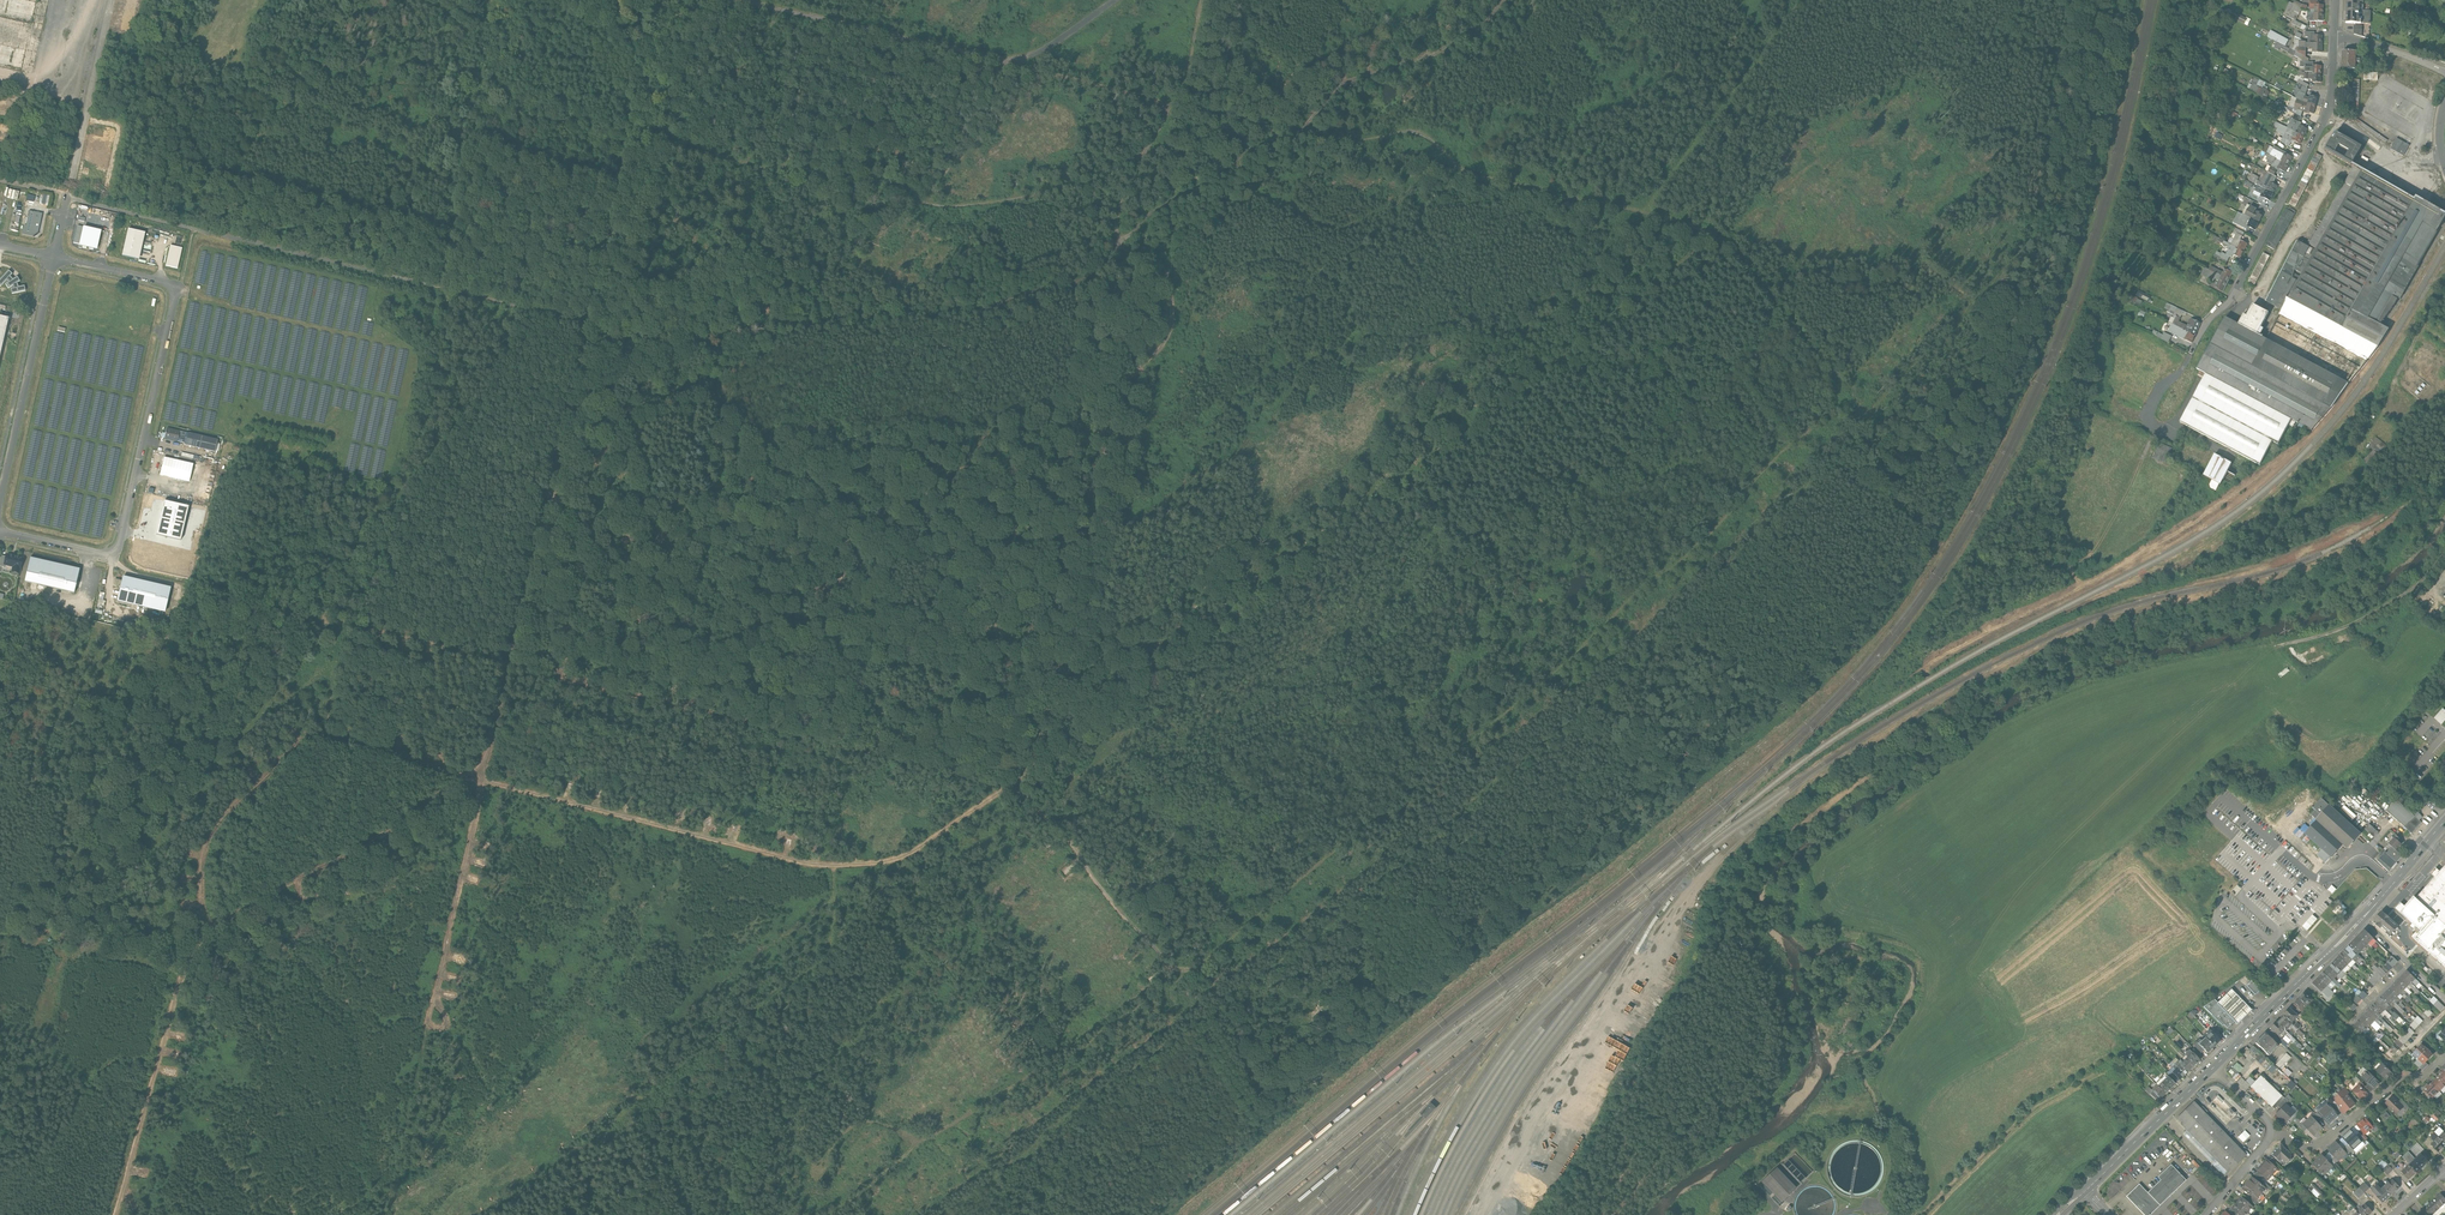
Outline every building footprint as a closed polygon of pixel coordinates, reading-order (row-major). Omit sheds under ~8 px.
[(35,0),(0,0),(0,12),(5,13),(32,18),(35,0)] [(2312,0),(2309,0),(2309,7),(2309,12),(2311,13),(2323,13),(2323,5),(2318,5),(2318,0),(2312,0)] [(2346,10),(2359,11),(2360,2),(2362,2),(2362,0),(2347,0),(2346,10)] [(2302,4),(2297,3),(2295,1),(2294,4),(2308,11),(2309,12),(2309,7),(2307,7),(2307,6),(2302,5),(2302,4)] [(2294,4),(2290,2),(2287,7),(2288,7),(2284,15),(2294,19),(2296,20),(2301,10),(2307,11),(2308,11),(2294,4)] [(2359,11),(2346,10),(2346,23),(2369,23),(2370,11),(2363,11),(2359,11)] [(2323,13),(2311,13),(2309,12),(2308,11),(2307,11),(2307,21),(2323,21),(2323,13)] [(2296,20),(2294,19),(2292,23),(2306,31),(2308,27),(2296,20)] [(2322,36),(2314,36),(2314,32),(2306,32),(2306,37),(2308,37),(2308,43),(2309,43),(2322,44),(2322,36)] [(2322,44),(2309,43),(2308,43),(2299,41),(2299,47),(2306,48),(2311,48),(2311,49),(2313,49),(2313,51),(2322,51),(2322,44)] [(2296,52),(2290,49),(2290,50),(2276,42),(2274,48),(2278,50),(2280,48),(2302,60),(2304,56),(2296,52)] [(25,48),(0,43),(0,63),(21,67),(25,48)] [(2299,47),(2297,46),(2296,52),(2304,56),(2306,49),(2306,48),(2299,47)] [(2349,50),(2345,50),(2345,51),(2343,51),(2342,69),(2345,69),(2344,79),(2349,80),(2350,70),(2360,70),(2361,52),(2349,51),(2349,50)] [(2322,66),(2313,66),(2313,63),(2300,62),(2300,67),(2305,67),(2305,72),(2312,72),(2312,74),(2321,74),(2322,66)] [(2378,73),(2364,72),(2364,80),(2378,81),(2378,73)] [(2312,74),(2305,74),(2304,76),(2304,79),(2312,79),(2312,82),(2321,83),(2321,74),(2312,74)] [(2309,85),(2299,79),(2297,83),(2298,84),(2307,88),(2309,85)] [(2360,80),(2353,80),(2351,109),(2359,109),(2360,80)] [(2307,88),(2298,84),(2296,88),(2299,89),(2299,91),(2306,94),(2307,89),(2307,88)] [(2262,90),(2258,87),(2255,93),(2262,96),(2263,93),(2262,90)] [(2318,98),(2310,95),(2309,98),(2305,96),(2306,94),(2299,91),(2296,99),(2297,99),(2301,101),(2316,105),(2318,98)] [(2316,105),(2301,101),(2297,99),(2295,107),(2303,110),(2304,111),(2306,111),(2306,112),(2309,113),(2309,112),(2314,113),(2316,105)] [(2295,107),(2292,106),(2290,111),(2301,117),(2303,110),(2295,107)] [(2301,117),(2290,111),(2288,114),(2300,121),(2302,117),(2301,117)] [(2301,123),(2293,118),(2290,122),(2294,124),(2291,130),(2304,136),(2308,129),(2300,125),(2301,123)] [(2388,140),(2356,118),(2355,121),(2386,142),(2388,140)] [(2291,130),(2284,126),(2283,130),(2282,131),(2294,137),(2292,140),(2300,144),(2304,136),(2291,130)] [(2361,148),(2336,133),(2326,151),(2351,166),(2361,148)] [(2407,144),(2397,138),(2390,149),(2403,156),(2405,153),(2403,152),(2404,149),(2407,144)] [(2269,149),(2264,146),(2262,151),(2266,153),(2270,155),(2273,149),(2270,147),(2269,149)] [(2285,154),(2284,155),(2273,149),(2270,155),(2289,165),(2292,158),(2285,154)] [(2270,155),(2266,153),(2265,156),(2267,157),(2266,160),(2275,164),(2275,163),(2279,165),(2278,168),(2285,172),(2289,165),(2270,155)] [(2315,153),(2289,205),(2295,208),(2322,157),(2315,153)] [(91,180),(97,180),(99,160),(89,159),(87,181),(91,182),(91,180)] [(2354,166),(2309,245),(2317,250),(2362,171),(2354,166)] [(2277,170),(2271,167),(2268,172),(2274,175),(2277,170)] [(2283,309),(2282,309),(2279,315),(2266,340),(2257,335),(2239,325),(2225,318),(2212,343),(2197,369),(2206,374),(2296,421),(2313,430),(2331,409),(2348,385),(2366,363),(2379,347),(2389,330),(2380,325),(2378,324),(2389,304),(2393,306),(2395,307),(2399,299),(2400,299),(2444,218),(2444,215),(2417,198),(2415,201),(2362,171),(2317,250),(2299,282),(2283,309)] [(2274,175),(2268,172),(2262,183),(2260,187),(2274,194),(2277,187),(2273,184),(2276,177),(2274,175)] [(2260,187),(2257,186),(2255,191),(2262,194),(2261,197),(2270,201),(2274,194),(2260,187)] [(18,199),(19,190),(5,187),(4,196),(18,199)] [(39,202),(48,204),(50,195),(41,193),(39,202)] [(2285,209),(2265,245),(2275,251),(2295,214),(2285,209)] [(42,214),(29,212),(28,216),(31,217),(29,226),(24,225),(22,234),(34,237),(37,234),(42,214)] [(2244,215),(2239,212),(2237,217),(2243,220),(2242,221),(2245,223),(2246,221),(2248,217),(2244,215)] [(2262,216),(2255,212),(2251,219),(2259,222),(2262,216)] [(2251,219),(2248,217),(2246,221),(2249,223),(2247,226),(2255,230),(2259,222),(2251,219)] [(79,244),(83,228),(83,227),(77,226),(73,243),(79,244)] [(101,232),(83,228),(79,244),(97,248),(101,232)] [(143,232),(128,229),(122,256),(137,259),(143,232)] [(2242,237),(2237,234),(2236,235),(2234,240),(2230,238),(2228,243),(2232,245),(2244,251),(2247,245),(2240,241),(2242,237)] [(2297,241),(2266,300),(2282,309),(2283,309),(2299,282),(2292,278),(2295,270),(2302,274),(2309,261),(2309,262),(2315,251),(2297,241)] [(182,248),(170,245),(166,266),(177,268),(182,248)] [(2244,251),(2232,245),(2227,255),(2226,255),(2230,257),(2232,258),(2233,255),(2240,259),(2244,251)] [(2227,255),(2223,253),(2221,258),(2228,261),(2230,257),(2226,255),(2227,255)] [(2263,253),(2248,283),(2255,286),(2270,257),(2263,253)] [(2209,270),(2206,268),(2202,275),(2209,279),(2210,276),(2213,272),(2209,270)] [(2232,273),(2225,269),(2223,273),(2218,270),(2216,274),(2229,280),(2232,273)] [(8,270),(0,279),(0,286),(1,286),(6,280),(9,282),(5,284),(8,288),(13,286),(14,288),(11,288),(12,294),(26,291),(24,285),(18,287),(17,283),(20,281),(17,277),(13,279),(10,276),(12,274),(8,270)] [(2216,274),(2213,272),(2210,276),(2219,281),(2215,288),(2223,292),(2226,287),(2225,287),(2229,280),(2216,274)] [(297,297),(298,286),(290,286),(289,297),(297,297)] [(2140,289),(2136,295),(2150,301),(2153,295),(2140,289)] [(301,302),(310,303),(311,293),(307,292),(307,293),(302,292),(301,302)] [(2389,304),(2378,324),(2380,325),(2382,322),(2384,319),(2385,319),(2386,316),(2387,316),(2389,312),(2390,312),(2393,306),(2389,304)] [(2253,305),(2247,316),(2244,315),(2239,325),(2257,335),(2269,313),(2253,305)] [(2184,311),(2177,308),(2174,315),(2176,316),(2180,318),(2184,311)] [(0,316),(0,356),(9,318),(0,316)] [(2180,318),(2176,316),(2172,324),(2181,329),(2183,330),(2195,335),(2200,323),(2191,319),(2188,326),(2178,322),(2180,318)] [(219,336),(223,319),(215,318),(211,335),(219,336)] [(2181,329),(2172,324),(2168,332),(2191,343),(2195,335),(2183,330),(2181,329)] [(226,327),(225,340),(229,340),(229,339),(233,340),(235,327),(230,326),(230,328),(226,327)] [(240,329),(236,342),(244,344),(243,346),(245,347),(248,331),(240,329)] [(258,350),(262,334),(257,332),(257,334),(252,333),(249,348),(258,350)] [(2171,337),(2165,333),(2161,339),(2168,343),(2171,337)] [(265,336),(263,349),(271,351),(274,338),(265,336)] [(2438,346),(2423,336),(2417,345),(2432,355),(2438,346)] [(289,355),(298,356),(299,344),(290,344),(289,355)] [(2429,359),(2417,352),(2413,358),(2425,365),(2429,359)] [(2439,358),(2432,370),(2436,372),(2434,374),(2437,376),(2439,374),(2442,376),(2444,371),(2444,362),(2439,358)] [(112,361),(104,360),(102,369),(110,371),(111,367),(112,361)] [(2427,376),(2421,372),(2417,378),(2423,382),(2427,376)] [(2296,421),(2206,374),(2180,422),(2260,465),(2273,441),(2278,444),(2289,424),(2293,427),(2296,421)] [(2428,375),(2424,383),(2426,384),(2423,389),(2426,391),(2429,386),(2434,389),(2432,391),(2437,394),(2436,394),(2439,396),(2444,386),(2444,385),(2428,375)] [(86,418),(89,405),(80,403),(78,415),(82,416),(82,417),(86,418)] [(92,408),(91,419),(101,419),(102,407),(97,407),(97,408),(92,408)] [(2101,415),(2097,424),(2104,427),(2108,418),(2101,415)] [(180,431),(167,428),(166,433),(165,433),(166,433),(164,439),(177,441),(180,432),(180,431)] [(187,433),(180,432),(177,441),(184,443),(184,445),(215,452),(217,440),(187,433)] [(2172,449),(2159,443),(2155,453),(2167,458),(2172,449)] [(2232,463),(2215,454),(2204,475),(2220,484),(2232,463)] [(193,464),(164,457),(160,475),(189,482),(193,464)] [(359,474),(368,475),(370,461),(360,460),(359,474)] [(180,540),(188,507),(164,501),(156,535),(180,540)] [(6,557),(4,565),(5,565),(13,567),(12,571),(19,573),(22,558),(7,555),(6,557)] [(80,569),(30,558),(24,581),(74,593),(80,569)] [(170,588),(123,577),(117,601),(165,612),(170,588)] [(2443,724),(2444,722),(2444,708),(2436,718),(2443,724)] [(2317,821),(2330,807),(2322,800),(2313,809),(2314,810),(2310,815),(2317,821)] [(2386,811),(2412,834),(2422,823),(2396,800),(2386,811)] [(2347,848),(2360,834),(2330,807),(2317,821),(2343,845),(2347,848)] [(2331,858),(2343,845),(2317,821),(2305,834),(2322,849),(2330,857),(2331,858)] [(2373,837),(2374,838),(2378,834),(2368,825),(2365,829),(2370,834),(2373,837)] [(2394,838),(2389,845),(2396,850),(2401,844),(2397,841),(2400,839),(2396,836),(2394,838)] [(2403,856),(2396,850),(2389,845),(2387,846),(2391,850),(2387,854),(2385,852),(2377,861),(2389,872),(2403,856)] [(2316,855),(2324,863),(2330,857),(2322,849),(2316,855)] [(2440,872),(2436,868),(2431,874),(2435,878),(2416,899),(2444,925),(2444,867),(2440,872)] [(2416,899),(2414,897),(2405,907),(2401,903),(2396,909),(2421,931),(2414,939),(2444,966),(2444,925),(2416,899)] [(2375,920),(2378,923),(2377,925),(2385,932),(2387,931),(2391,934),(2398,926),(2389,918),(2386,915),(2385,915),(2382,912),(2375,920)] [(2362,933),(2360,935),(2368,943),(2371,947),(2376,941),(2365,930),(2362,933)] [(2360,935),(2354,941),(2363,949),(2368,943),(2360,935)] [(2354,941),(2349,946),(2358,954),(2363,949),(2354,941)] [(2349,946),(2344,951),(2353,959),(2357,964),(2363,959),(2358,954),(2349,946)] [(2344,951),(2339,957),(2347,965),(2353,959),(2344,951)] [(2339,957),(2334,962),(2342,970),(2347,965),(2339,957)] [(2393,957),(2387,962),(2393,967),(2398,962),(2393,957)] [(2334,962),(2329,967),(2337,975),(2342,970),(2334,962)] [(2332,981),(2337,975),(2329,967),(2324,973),(2332,981)] [(2380,968),(2376,972),(2382,978),(2387,973),(2380,968)] [(2413,986),(2415,987),(2419,983),(2407,971),(2403,975),(2413,986)] [(2376,972),(2371,977),(2377,983),(2382,978),(2376,972)] [(2327,986),(2332,981),(2324,973),(2319,978),(2327,986)] [(2398,980),(2407,988),(2409,986),(2411,988),(2413,986),(2403,975),(2398,980)] [(2371,977),(2368,980),(2374,986),(2377,983),(2371,977)] [(2313,983),(2322,991),(2327,986),(2319,978),(2316,981),(2313,983)] [(2394,984),(2405,995),(2407,992),(2405,990),(2407,988),(2398,980),(2394,984)] [(2246,986),(2255,995),(2261,990),(2251,981),(2246,986)] [(2367,984),(2363,988),(2368,993),(2372,988),(2367,984)] [(2390,988),(2398,997),(2400,994),(2403,997),(2405,995),(2394,984),(2390,988)] [(2385,993),(2399,1006),(2402,1004),(2396,999),(2398,997),(2390,988),(2385,993)] [(2234,1020),(2235,1021),(2234,1022),(2237,1025),(2252,1010),(2231,989),(2217,1003),(2221,1007),(2223,1005),(2236,1018),(2234,1020)] [(2305,992),(2299,998),(2308,1006),(2311,1002),(2313,1000),(2305,992)] [(2381,997),(2390,1005),(2392,1003),(2397,1009),(2399,1006),(2385,993),(2381,997)] [(2381,997),(2377,1002),(2391,1015),(2393,1013),(2387,1008),(2390,1005),(2381,997)] [(2293,1004),(2301,1012),(2308,1006),(2299,998),(2293,1004)] [(2234,1022),(2235,1021),(2234,1020),(2236,1018),(2223,1005),(2221,1007),(2217,1003),(2214,1000),(2204,1007),(2212,1015),(2212,1016),(2223,1026),(2224,1025),(2227,1028),(2234,1022)] [(2438,1000),(2434,1005),(2441,1012),(2444,1007),(2438,1000)] [(2311,1002),(2308,1006),(2315,1012),(2318,1009),(2311,1002)] [(2351,1002),(2348,1006),(2353,1011),(2357,1007),(2351,1002)] [(2373,1006),(2381,1014),(2383,1012),(2389,1018),(2391,1015),(2377,1002),(2373,1006)] [(2368,1011),(2379,1021),(2381,1019),(2379,1016),(2381,1014),(2373,1006),(2368,1011)] [(2283,1016),(2291,1023),(2294,1020),(2298,1016),(2289,1008),(2283,1015),(2283,1016)] [(2433,1013),(2428,1008),(2424,1013),(2429,1018),(2433,1013)] [(2364,1015),(2372,1023),(2374,1021),(2377,1023),(2379,1021),(2368,1011),(2364,1015)] [(2393,1013),(2391,1015),(2396,1020),(2400,1017),(2394,1012),(2393,1013)] [(2360,1020),(2370,1030),(2373,1028),(2370,1025),(2372,1023),(2364,1015),(2360,1020)] [(2396,1020),(2391,1015),(2389,1018),(2388,1018),(2396,1025),(2398,1023),(2396,1020)] [(2284,1030),(2286,1031),(2290,1026),(2292,1024),(2291,1023),(2283,1016),(2277,1023),(2284,1030)] [(2423,1021),(2418,1016),(2414,1020),(2414,1021),(2419,1025),(2423,1021)] [(2301,1027),(2294,1020),(2291,1023),(2292,1024),(2299,1030),(2301,1027)] [(2358,1031),(2360,1029),(2373,1041),(2377,1037),(2375,1035),(2370,1030),(2360,1020),(2353,1026),(2358,1031)] [(2410,1025),(2415,1030),(2419,1025),(2414,1021),(2410,1025)] [(2276,1034),(2281,1038),(2283,1035),(2281,1033),(2282,1032),(2284,1030),(2277,1023),(2276,1022),(2270,1028),(2272,1030),(2271,1032),(2275,1035),(2276,1034)] [(2297,1033),(2299,1030),(2292,1024),(2290,1026),(2297,1033)] [(2407,1031),(2412,1036),(2415,1032),(2410,1028),(2407,1031)] [(2206,1039),(2214,1047),(2220,1041),(2211,1031),(2207,1034),(2209,1036),(2206,1039)] [(2403,1035),(2408,1040),(2412,1036),(2407,1031),(2403,1035)] [(2256,1043),(2269,1056),(2278,1046),(2265,1033),(2256,1043)] [(2398,1040),(2404,1045),(2408,1040),(2403,1035),(2398,1040)] [(2205,1050),(2207,1053),(2214,1047),(2206,1039),(2203,1042),(2201,1040),(2198,1044),(2205,1050)] [(2284,1039),(2281,1039),(2278,1042),(2285,1048),(2289,1044),(2284,1039)] [(2345,1040),(2339,1046),(2345,1051),(2350,1045),(2345,1040)] [(2398,1040),(2395,1043),(2400,1048),(2404,1045),(2398,1040)] [(2202,1053),(2205,1050),(2198,1044),(2195,1047),(2202,1053)] [(2413,1054),(2418,1059),(2428,1049),(2427,1049),(2426,1049),(2421,1045),(2417,1050),(2413,1054)] [(2258,1051),(2253,1046),(2249,1050),(2255,1054),(2258,1051)] [(2413,1054),(2417,1050),(2414,1047),(2407,1054),(2410,1057),(2413,1054)] [(2428,1049),(2418,1059),(2423,1064),(2424,1064),(2425,1063),(2432,1055),(2430,1053),(2430,1052),(2428,1049)] [(2188,1058),(2195,1065),(2200,1060),(2193,1053),(2190,1050),(2185,1055),(2188,1058)] [(2286,1053),(2275,1065),(2279,1070),(2291,1057),(2286,1053)] [(2195,1065),(2188,1058),(2183,1063),(2190,1070),(2195,1065)] [(2183,1063),(2180,1060),(2175,1065),(2178,1068),(2185,1075),(2190,1070),(2183,1063)] [(2425,1063),(2424,1064),(2423,1064),(2420,1068),(2423,1071),(2428,1065),(2425,1063)] [(2392,1074),(2382,1064),(2377,1070),(2386,1080),(2392,1074)] [(2178,1079),(2180,1080),(2185,1075),(2178,1068),(2173,1073),(2173,1074),(2178,1079)] [(2284,1072),(2289,1077),(2293,1072),(2288,1068),(2284,1072)] [(2368,1084),(2374,1090),(2380,1083),(2374,1078),(2369,1073),(2366,1070),(2360,1076),(2369,1084),(2368,1084)] [(2168,1077),(2174,1083),(2176,1081),(2171,1076),(2168,1072),(2165,1074),(2168,1077)] [(2267,1102),(2272,1107),(2282,1096),(2283,1094),(2278,1090),(2277,1092),(2272,1087),(2273,1086),(2262,1075),(2256,1081),(2255,1081),(2255,1082),(2250,1077),(2247,1080),(2245,1082),(2250,1086),(2251,1086),(2252,1088),(2251,1090),(2253,1092),(2254,1090),(2258,1093),(2257,1094),(2259,1096),(2260,1095),(2266,1101),(2265,1102),(2266,1103),(2267,1102)] [(2432,1084),(2439,1091),(2440,1091),(2444,1086),(2444,1082),(2439,1076),(2436,1079),(2434,1081),(2432,1084)] [(2163,1082),(2171,1090),(2176,1085),(2174,1083),(2168,1077),(2163,1082)] [(2287,1085),(2293,1090),(2297,1084),(2292,1079),(2287,1085)] [(2365,1091),(2368,1089),(2366,1087),(2361,1081),(2358,1084),(2359,1085),(2365,1091)] [(2171,1090),(2163,1082),(2158,1087),(2166,1094),(2171,1090)] [(2430,1096),(2432,1099),(2439,1091),(2432,1084),(2431,1083),(2429,1085),(2428,1085),(2426,1088),(2424,1091),(2430,1096)] [(2353,1091),(2361,1100),(2364,1097),(2366,1097),(2366,1095),(2367,1094),(2365,1091),(2359,1085),(2353,1091)] [(2347,1095),(2349,1093),(2345,1086),(2341,1089),(2342,1090),(2343,1090),(2347,1095)] [(2159,1098),(2161,1100),(2166,1094),(2158,1087),(2153,1092),(2159,1098)] [(2339,1095),(2350,1109),(2355,1105),(2347,1095),(2343,1090),(2342,1090),(2338,1094),(2339,1095)] [(2427,1099),(2430,1096),(2424,1091),(2421,1093),(2427,1099)] [(2159,1098),(2153,1092),(2150,1095),(2156,1100),(2159,1098)] [(2346,1112),(2350,1109),(2339,1095),(2335,1099),(2340,1105),(2342,1108),(2346,1112)] [(2285,1099),(2282,1096),(2272,1107),(2275,1109),(2278,1106),(2285,1099)] [(2386,1103),(2396,1114),(2402,1108),(2403,1107),(2398,1102),(2392,1097),(2386,1103)] [(2285,1098),(2285,1099),(2278,1106),(2281,1109),(2286,1104),(2286,1105),(2289,1101),(2285,1098)] [(2409,1107),(2401,1099),(2398,1102),(2403,1107),(2402,1108),(2406,1111),(2409,1107)] [(1421,1112),(1427,1118),(1438,1107),(1431,1101),(1421,1112)] [(2177,1120),(2228,1171),(2245,1154),(2203,1111),(2204,1109),(2202,1106),(2200,1108),(2195,1103),(2177,1120)] [(2279,1118),(2285,1123),(2294,1113),(2286,1105),(2286,1104),(2281,1109),(2277,1114),(2280,1117),(2279,1118)] [(2328,1104),(2323,1108),(2334,1119),(2338,1115),(2332,1108),(2328,1104)] [(2329,1124),(2334,1119),(2323,1108),(2318,1113),(2322,1117),(2329,1124)] [(2312,1116),(2316,1121),(2319,1118),(2313,1112),(2310,1115),(2311,1116),(2312,1116)] [(2386,1112),(2382,1116),(2385,1120),(2390,1116),(2386,1112)] [(2311,1116),(2307,1120),(2318,1131),(2322,1127),(2316,1121),(2312,1116),(2311,1116)] [(2372,1128),(2367,1121),(2365,1118),(2357,1125),(2361,1130),(2361,1129),(2365,1134),(2372,1128)] [(2367,1121),(2372,1128),(2374,1129),(2377,1127),(2370,1119),(2367,1121)] [(2307,1129),(2313,1135),(2318,1131),(2307,1120),(2303,1124),(2307,1129)] [(2307,1129),(2303,1124),(2302,1123),(2298,1126),(2304,1132),(2307,1129)] [(2421,1123),(2417,1127),(2422,1132),(2425,1128),(2421,1123)] [(2435,1133),(2439,1137),(2444,1132),(2440,1128),(2435,1133)] [(2244,1142),(2252,1135),(2246,1129),(2239,1137),(2244,1142)] [(2347,1133),(2360,1148),(2365,1144),(2364,1143),(2356,1135),(2351,1129),(2347,1133)] [(2434,1142),(2439,1137),(2435,1133),(2432,1130),(2427,1135),(2434,1142)] [(2347,1133),(2342,1138),(2348,1143),(2355,1151),(2356,1152),(2360,1148),(2347,1133)] [(2367,1141),(2359,1133),(2356,1135),(2364,1143),(2367,1141)] [(2439,1137),(2434,1142),(2432,1145),(2438,1152),(2444,1145),(2444,1142),(2439,1137)] [(1862,1140),(1851,1140),(1841,1144),(1833,1150),(1829,1160),(1827,1170),(1830,1180),(1836,1189),(1845,1195),(1855,1197),(1866,1195),(1875,1190),(1881,1182),(1884,1172),(1884,1161),(1879,1152),(1872,1144),(1862,1140)] [(2332,1145),(2342,1157),(2347,1153),(2343,1149),(2336,1141),(2332,1145)] [(2355,1151),(2348,1143),(2345,1146),(2350,1152),(2352,1154),(2355,1151)] [(2281,1161),(2282,1162),(2287,1162),(2291,1158),(2290,1153),(2284,1147),(2283,1147),(2283,1146),(2281,1144),(2279,1144),(2278,1146),(2278,1148),(2277,1148),(2271,1154),(2280,1162),(2281,1161)] [(2329,1152),(2338,1161),(2342,1157),(2332,1145),(2327,1150),(2329,1152)] [(1784,1200),(1813,1171),(1795,1152),(1772,1175),(1770,1173),(1761,1181),(1761,1183),(1762,1184),(1760,1186),(1780,1207),(1785,1201),(1784,1200)] [(2335,1163),(2335,1164),(2338,1161),(2329,1152),(2327,1155),(2335,1163)] [(2403,1157),(2410,1165),(2415,1160),(2408,1152),(2403,1157)] [(2410,1165),(2417,1172),(2429,1161),(2422,1153),(2415,1160),(2410,1165)] [(2335,1163),(2327,1155),(2324,1158),(2332,1166),(2335,1163)] [(2320,1171),(2324,1175),(2332,1166),(2324,1158),(2322,1156),(2320,1156),(2319,1157),(2320,1158),(2314,1164),(2313,1165),(2320,1171)] [(2262,1165),(2272,1174),(2277,1169),(2273,1166),(2268,1161),(2267,1160),(2262,1165)] [(2351,1176),(2360,1168),(2355,1162),(2346,1170),(2351,1176)] [(2320,1171),(2313,1165),(2314,1164),(2313,1163),(2310,1166),(2318,1174),(2320,1171)] [(2144,1214),(2150,1214),(2186,1180),(2171,1165),(2158,1178),(2160,1181),(2148,1192),(2139,1184),(2126,1196),(2144,1214)] [(2263,1176),(2267,1180),(2272,1174),(2262,1165),(2257,1171),(2258,1172),(2263,1176)] [(2393,1170),(2388,1165),(2383,1170),(2387,1175),(2393,1170)] [(2417,1172),(2410,1165),(2402,1172),(2408,1180),(2417,1172)] [(2252,1197),(2256,1200),(2257,1200),(2266,1189),(2265,1189),(2266,1188),(2261,1184),(2253,1178),(2251,1181),(2250,1180),(2244,1187),(2245,1187),(2243,1190),(2252,1197)] [(2384,1188),(2391,1195),(2399,1187),(2392,1180),(2384,1188)] [(2261,1184),(2266,1188),(2265,1189),(2266,1189),(2267,1190),(2270,1187),(2263,1181),(2261,1184)] [(2365,1183),(2359,1188),(2364,1193),(2370,1188),(2365,1183)] [(2383,1202),(2391,1195),(2384,1188),(2380,1183),(2372,1191),(2383,1202)] [(1813,1185),(1806,1187),(1800,1191),(1796,1197),(1794,1203),(1794,1206),(1794,1210),(1795,1214),(1835,1214),(1836,1213),(1837,1205),(1835,1198),(1832,1192),(1826,1188),(1820,1185),(1813,1185)] [(2364,1193),(2359,1188),(2354,1194),(2359,1199),(2364,1193)] [(2242,1198),(2247,1203),(2250,1199),(2243,1194),(2241,1197),(2242,1198)] [(2433,1201),(2439,1208),(2444,1203),(2444,1198),(2441,1194),(2433,1201)] [(129,1197),(124,1200),(130,1210),(134,1207),(129,1197)] [(2237,1203),(2247,1212),(2252,1207),(2247,1203),(2242,1198),(2237,1203)] [(2433,1201),(2424,1208),(2431,1214),(2432,1214),(2439,1208),(2433,1201)] [(2240,1214),(2245,1214),(2247,1212),(2237,1203),(2233,1208),(2233,1209),(2238,1213),(2240,1214)] [(2361,1214),(2368,1214),(2372,1212),(2366,1204),(2358,1212),(2361,1214)]
